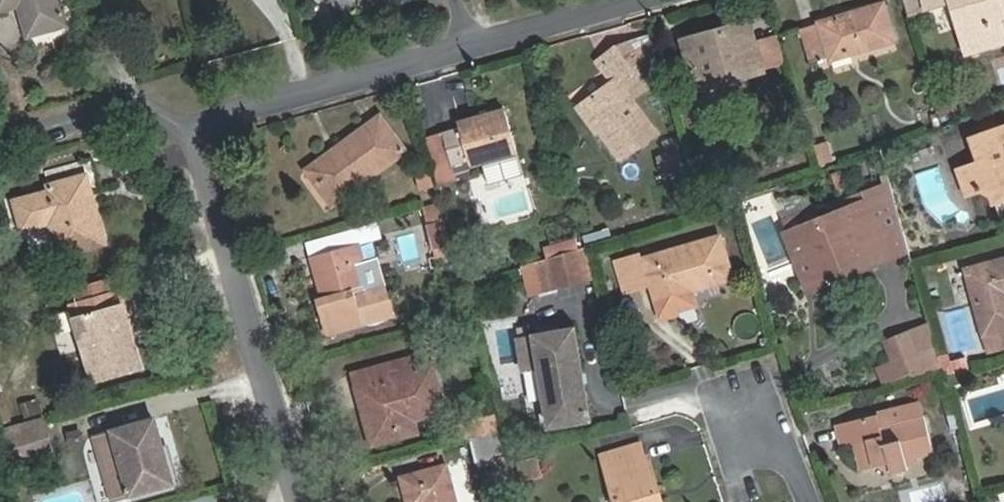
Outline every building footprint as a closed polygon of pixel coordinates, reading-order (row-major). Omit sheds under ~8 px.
[(30,34),(22,0),(5,0),(0,1),(0,12),(16,7),(23,36),(30,34)] [(30,34),(65,24),(59,0),(22,0),(30,34)] [(1003,15),(1003,0),(949,0),(962,51),(1003,41),(996,17),(1003,15)] [(826,60),(892,41),(883,4),(797,29),(807,62),(825,57),(826,60)] [(760,71),(751,40),(746,23),(684,41),(695,81),(726,72),(728,80),(760,71)] [(772,34),(751,40),(760,71),(780,65),(772,34)] [(582,106),(601,131),(623,158),(657,132),(632,97),(644,87),(632,71),(639,66),(633,42),(616,47),(600,59),(616,80),(582,106)] [(698,89),(728,80),(726,72),(695,81),(698,89)] [(597,135),(601,131),(582,106),(577,110),(597,135)] [(467,165),(515,152),(504,109),(456,122),(457,127),(441,131),(450,165),(466,161),(467,165)] [(317,171),(336,200),(406,150),(380,114),(336,146),(341,154),(317,171)] [(968,138),(977,164),(958,170),(966,193),(978,189),(989,194),(991,201),(1003,197),(1003,126),(968,138)] [(814,144),(820,164),(835,160),(828,140),(814,144)] [(666,152),(676,149),(674,141),(664,144),(666,152)] [(331,204),(336,200),(317,171),(341,154),(336,146),(305,168),(331,204)] [(680,164),(676,149),(666,152),(670,167),(680,164)] [(417,190),(432,185),(428,167),(412,172),(417,190)] [(105,240),(87,175),(50,185),(52,191),(16,200),(24,227),(49,220),(58,253),(105,240)] [(851,263),(854,271),(906,250),(887,182),(867,191),(869,195),(816,216),(819,225),(787,237),(805,281),(851,263)] [(991,201),(996,214),(1003,211),(1003,197),(991,201)] [(442,202),(426,204),(434,262),(450,259),(442,202)] [(784,228),(787,237),(819,225),(816,216),(784,228)] [(309,239),(312,253),(355,242),(351,228),(309,239)] [(688,284),(690,290),(731,278),(719,236),(641,257),(640,254),(615,261),(624,291),(649,284),(654,300),(672,295),(670,289),(688,284)] [(355,242),(312,253),(323,296),(316,298),(324,333),(391,316),(383,283),(365,288),(358,261),(364,259),(359,241),(355,242)] [(581,277),(573,249),(548,257),(555,283),(581,277)] [(963,269),(980,334),(1003,327),(1003,258),(963,269)] [(808,289),(854,271),(851,263),(805,281),(808,289)] [(80,303),(113,294),(109,279),(76,288),(80,303)] [(672,295),(690,290),(688,284),(670,289),(672,295)] [(120,292),(113,294),(80,303),(72,305),(91,378),(139,365),(120,292)] [(980,334),(985,352),(1003,347),(1003,327),(980,334)] [(544,411),(567,408),(583,406),(572,328),(534,333),(544,411)] [(893,363),(918,357),(911,333),(887,339),(893,363)] [(937,355),(936,351),(918,357),(893,363),(898,378),(941,367),(937,355)] [(941,367),(943,375),(961,370),(957,357),(950,359),(948,352),(937,355),(941,367)] [(400,421),(411,418),(443,410),(428,353),(404,359),(409,375),(355,390),(360,407),(369,405),(375,427),(366,429),(369,443),(404,434),(400,421)] [(961,370),(967,368),(964,355),(957,357),(961,370)] [(351,373),(355,390),(409,375),(404,359),(351,373)] [(944,378),(946,386),(965,381),(963,373),(944,378)] [(2,389),(0,389),(0,423),(11,420),(2,389)] [(360,407),(366,429),(375,427),(369,405),(360,407)] [(919,405),(902,409),(904,419),(922,415),(919,405)] [(904,419),(902,409),(833,424),(837,446),(851,443),(857,470),(886,464),(888,473),(914,467),(912,459),(929,455),(922,415),(904,419)] [(502,428),(497,412),(450,424),(455,440),(467,437),(502,428)] [(415,431),(411,418),(400,421),(404,434),(415,431)] [(52,452),(44,420),(7,431),(15,462),(52,452)] [(154,422),(127,429),(130,442),(158,435),(154,422)] [(509,455),(502,428),(467,437),(474,463),(509,455)] [(130,442),(127,429),(96,437),(112,497),(170,481),(158,435),(130,442)] [(657,492),(648,457),(642,458),(639,443),(602,454),(615,501),(654,501),(652,493),(657,492)] [(538,474),(535,459),(517,463),(521,478),(538,474)] [(445,464),(399,476),(405,501),(455,501),(445,464)] [(657,492),(652,493),(654,501),(660,501),(657,492)]
